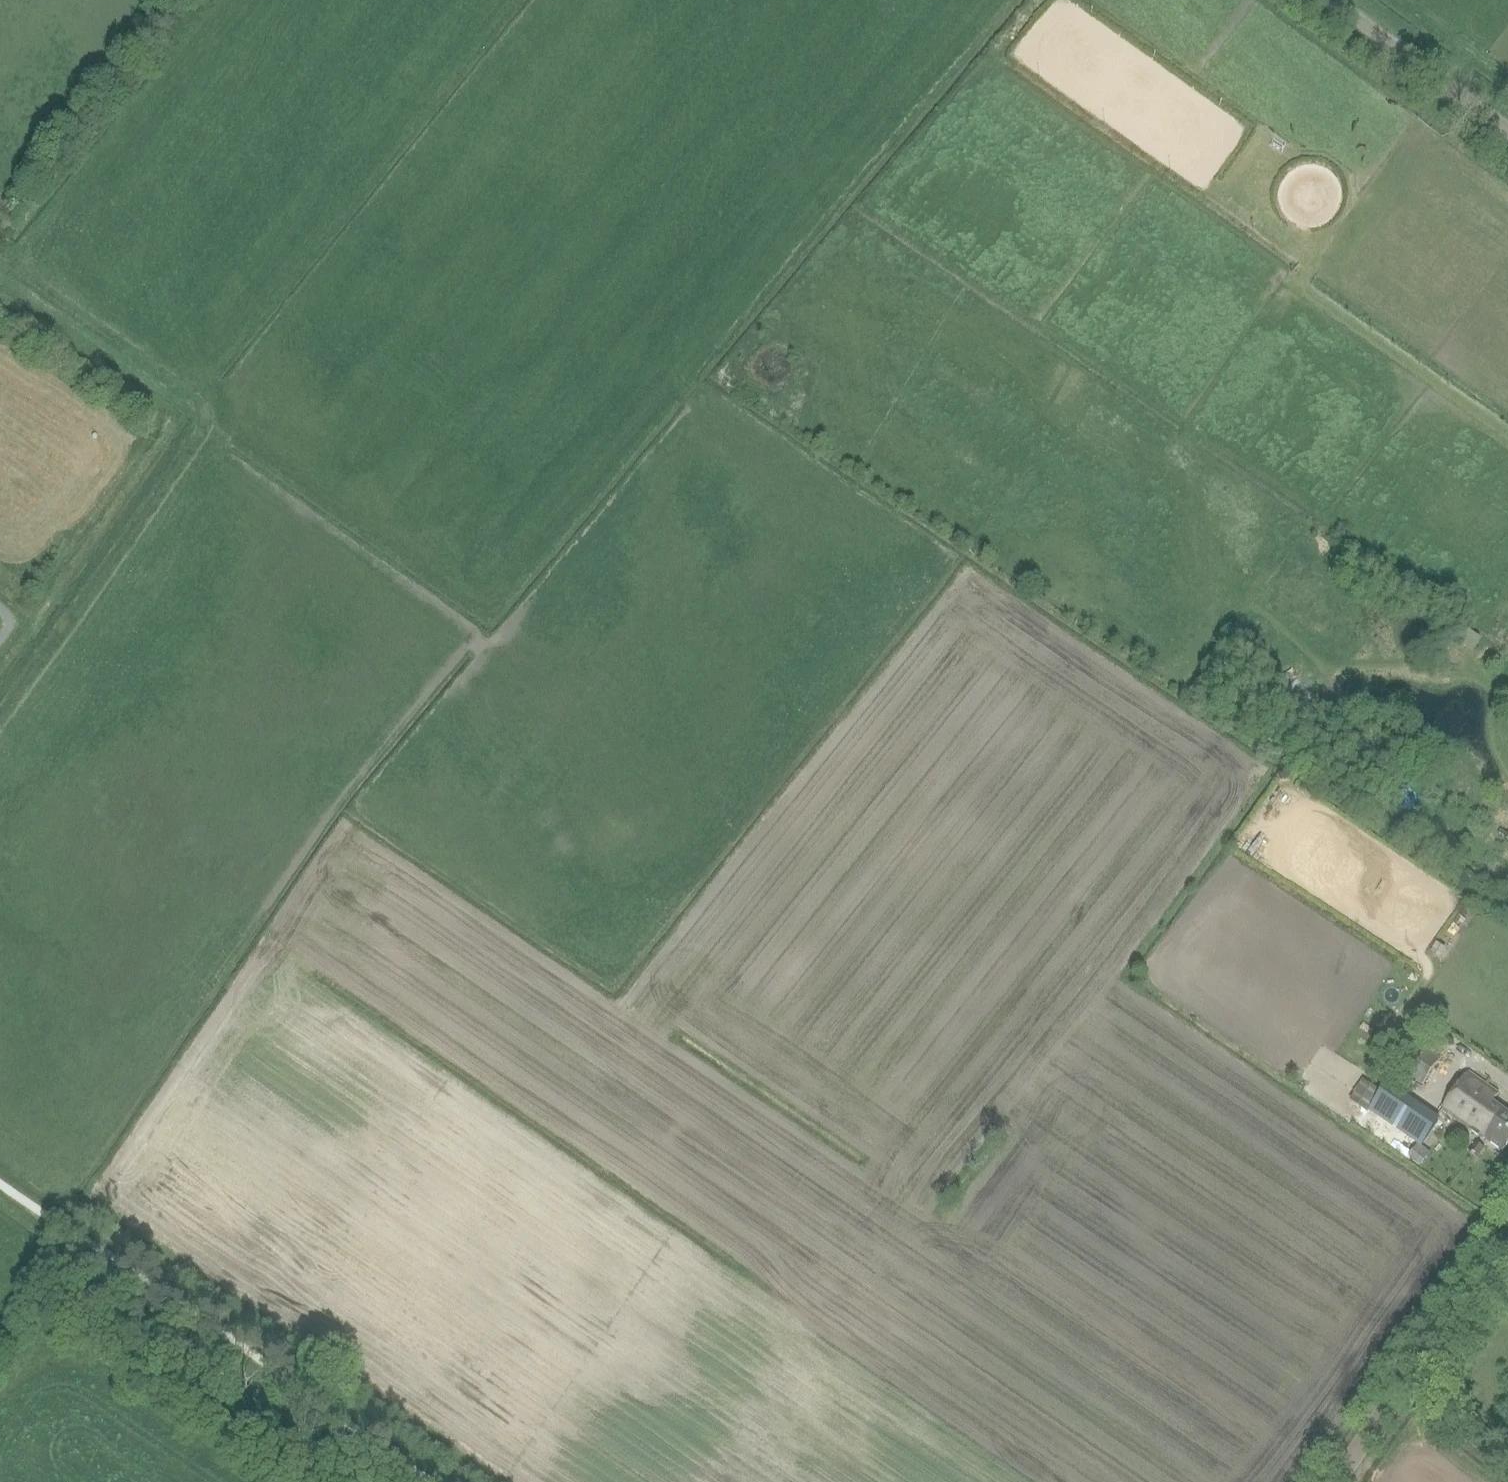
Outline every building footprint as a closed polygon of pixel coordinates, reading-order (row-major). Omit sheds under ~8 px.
[(1420,1088),(1440,1060),(1418,1045),(1398,1072),(1420,1088)] [(1507,1144),(1507,1114),(1493,1104),(1500,1094),(1469,1073),(1442,1113),(1501,1153),(1507,1144)] [(1408,1110),(1428,1132),(1441,1120),(1419,1095),(1410,1102),(1413,1105),(1408,1110)] [(1485,1148),(1476,1142),(1469,1152),(1478,1158),(1485,1148)] [(1421,1166),(1431,1154),(1418,1143),(1408,1156),(1421,1166)]
